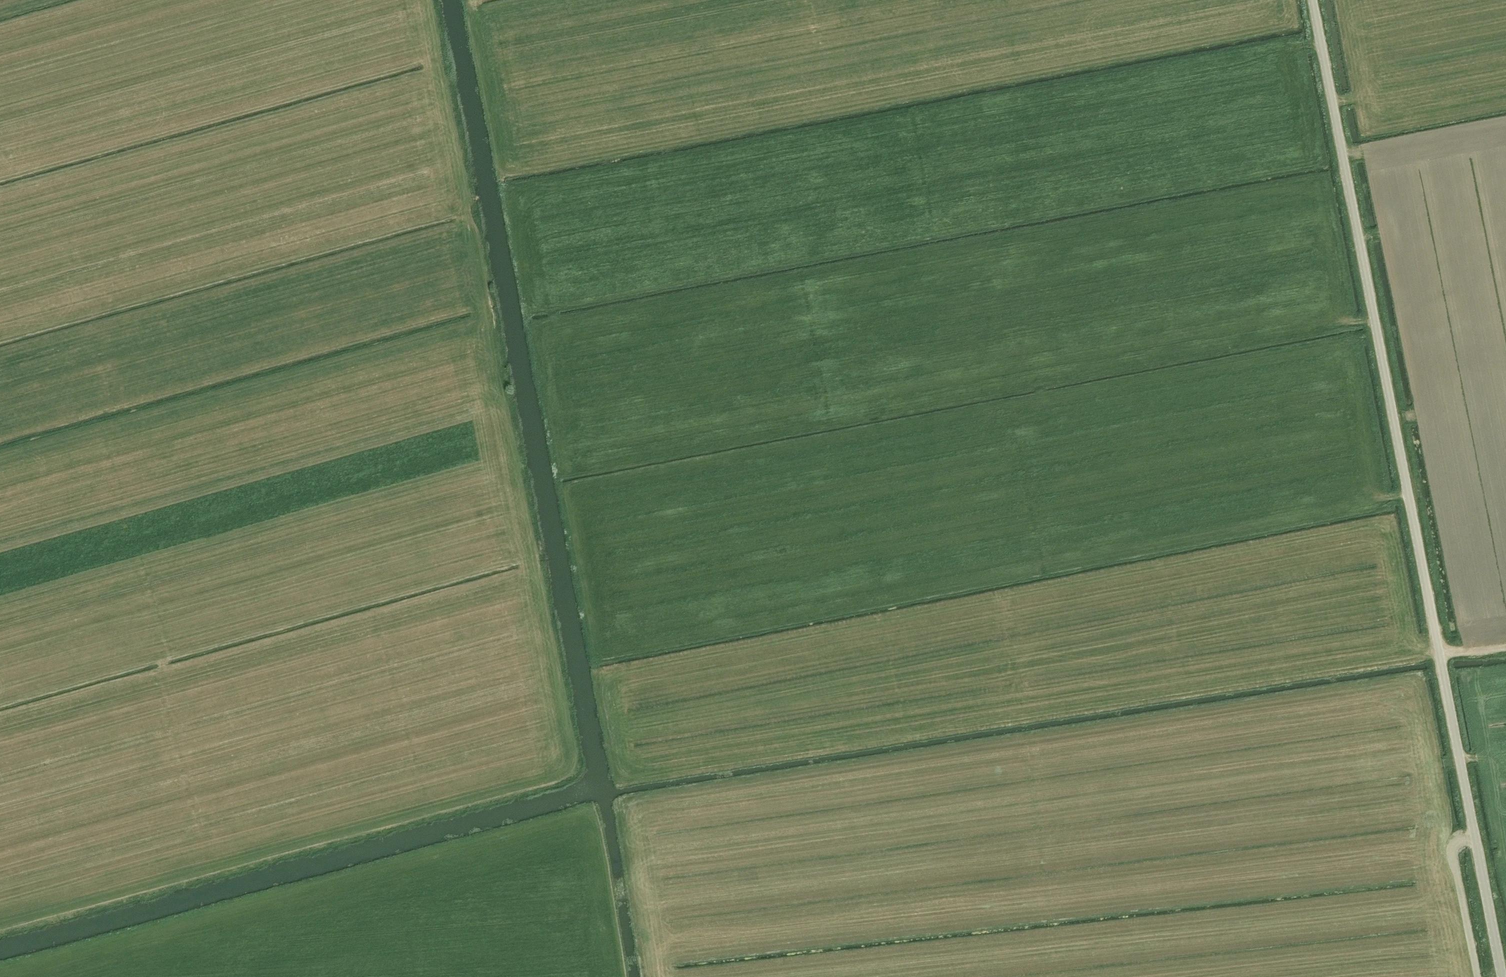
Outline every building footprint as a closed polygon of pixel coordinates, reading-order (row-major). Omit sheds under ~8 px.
[(1488,419),(1488,409),(1469,409),(1469,416),(1483,416),(1483,419),(1488,419)] [(1470,426),(1468,418),(1467,418),(1466,411),(1453,414),(1455,422),(1457,429),(1470,426)]
